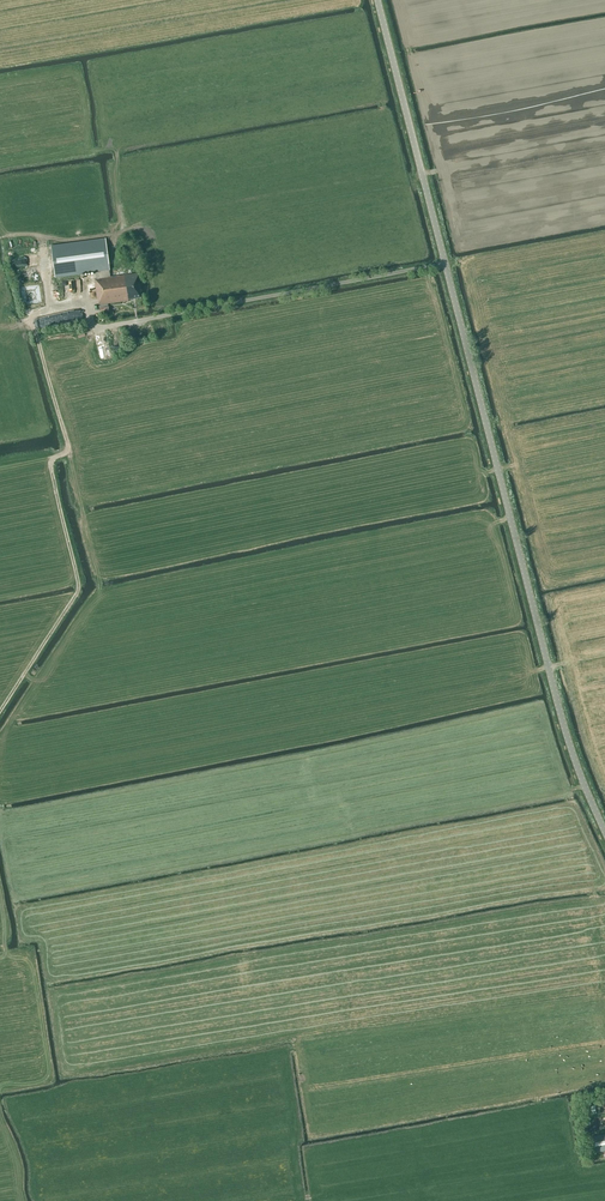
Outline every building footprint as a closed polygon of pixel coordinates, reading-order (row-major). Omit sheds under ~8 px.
[(56,277),(95,272),(96,279),(95,279),(97,299),(99,299),(99,304),(100,304),(100,308),(100,313),(109,312),(108,307),(108,303),(128,301),(128,299),(141,298),(138,273),(110,277),(109,270),(106,239),(51,246),(56,277)] [(595,1152),(604,1151),(604,1134),(592,1137),(595,1152)]
